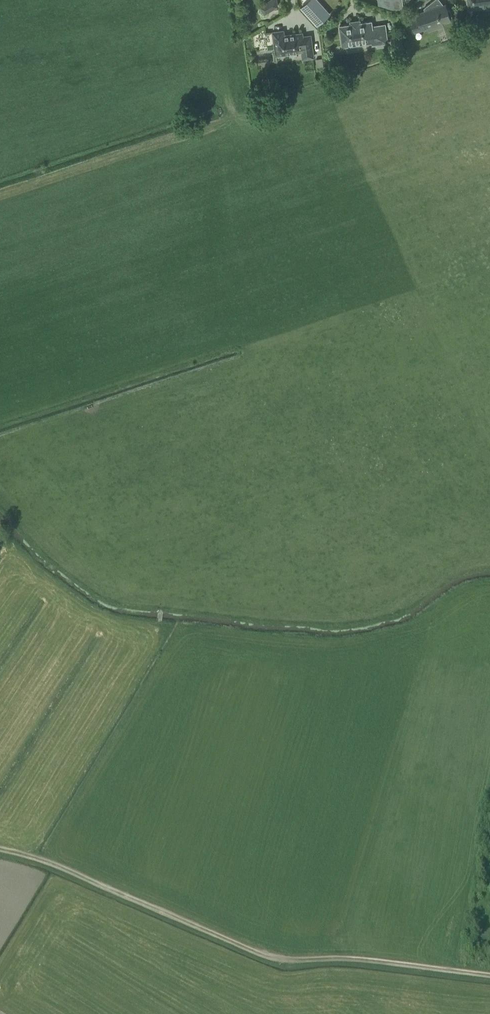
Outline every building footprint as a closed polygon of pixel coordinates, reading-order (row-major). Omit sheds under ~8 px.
[(267,2),(272,9),(278,6),(277,0),(270,0),(267,2)] [(301,8),(317,26),(331,14),(318,0),(309,0),(301,8)] [(379,6),(385,5),(386,10),(403,7),(402,0),(378,0),(379,6)] [(450,10),(448,11),(446,4),(443,5),(442,3),(440,0),(434,0),(424,8),(425,8),(426,8),(427,10),(416,14),(409,16),(410,21),(414,32),(427,28),(428,31),(436,28),(435,23),(441,21),(442,23),(451,20),(450,17),(452,17),(450,10)] [(469,9),(483,7),(483,6),(489,5),(489,0),(468,0),(469,9)] [(342,46),(380,41),(381,43),(387,43),(385,25),(372,27),(371,22),(339,26),(342,46)] [(313,57),(310,35),(303,36),(302,33),(284,35),(283,31),(273,32),(276,55),(302,51),(303,59),(313,57)]
